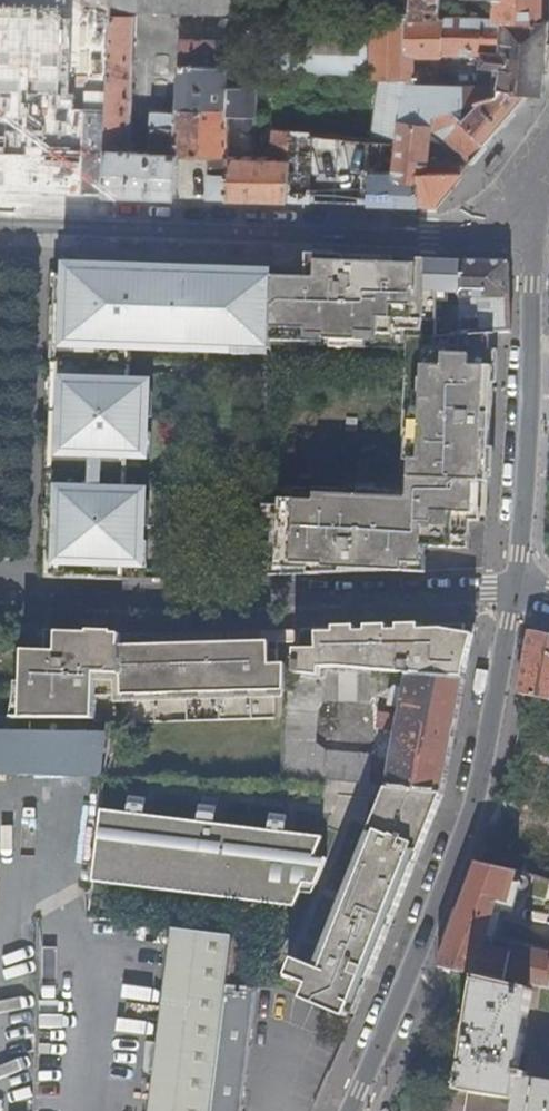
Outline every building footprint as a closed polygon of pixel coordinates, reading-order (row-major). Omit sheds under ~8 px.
[(114,11),(236,14),(263,15),(375,18),(413,19),(415,0),(114,0),(114,11)] [(413,19),(439,20),(441,0),(415,0),(413,19)] [(496,0),(495,22),(512,22),(513,13),(527,13),(527,23),(543,23),(543,21),(543,0),(485,0),(496,0)] [(513,13),(512,22),(527,23),(527,13),(513,13)] [(114,17),(108,195),(179,197),(180,158),(210,159),(210,199),(289,201),(291,133),(279,132),(278,159),(238,158),(238,151),(232,151),(234,116),(258,116),(260,77),(235,75),(235,70),(260,71),(263,15),(236,14),(235,67),(222,67),(223,43),(182,41),(179,112),(153,111),(152,151),(138,151),(138,144),(132,144),(138,18),(114,17)] [(413,19),(375,18),(373,80),(382,80),(407,81),(408,81),(409,57),(483,59),(481,68),(501,71),(500,86),(407,87),(402,123),(433,126),(433,116),(454,110),(500,96),(501,88),(532,93),(531,94),(544,97),(548,21),(543,21),(543,23),(527,23),(512,22),(495,22),(477,21),(464,21),(439,20),(413,19)] [(373,80),(260,75),(260,77),(258,116),(257,126),(280,128),(279,132),(291,133),(296,133),(297,128),(304,128),(304,134),(316,135),(348,138),(356,139),(357,132),(364,132),(364,140),(374,141),(382,80),(373,80)] [(407,81),(382,80),(374,141),(400,143),(395,182),(420,182),(420,206),(437,207),(467,171),(448,162),(430,162),(433,131),(434,127),(433,126),(402,123),(407,87),(407,81)] [(488,146),(531,94),(532,93),(501,88),(500,96),(454,110),(463,119),(488,146)] [(433,116),(433,126),(434,127),(433,131),(463,119),(454,110),(433,116)] [(446,138),(472,165),(488,146),(463,119),(446,138)] [(356,139),(364,140),(364,132),(357,132),(356,139)] [(289,201),(314,202),(315,154),(316,135),(304,134),(296,133),(291,133),(289,201)] [(316,135),(315,154),(347,157),(348,138),(316,135)] [(400,143),(374,141),(364,140),(356,139),(348,138),(347,157),(315,154),(314,202),(420,206),(420,182),(395,182),(400,143)] [(293,573),(325,572),(326,567),(343,567),(359,568),(360,560),(423,563),(424,545),(469,548),(470,520),(487,521),(490,446),(479,445),(480,430),(488,430),(490,396),(493,396),(496,332),(471,332),(460,332),(437,332),(438,298),(439,289),(450,290),(452,290),(454,260),(380,257),(379,269),(364,268),(365,260),(329,259),(329,255),(311,255),(311,278),(310,278),(276,277),(273,337),(273,341),(406,347),(400,477),(399,491),(329,487),(328,500),(298,499),(299,486),(266,484),(262,562),(294,564),(293,573)] [(462,286),(463,260),(454,260),(452,290),(456,290),(461,290),(462,286)] [(471,332),(496,332),(511,332),(510,262),(463,260),(462,286),(461,290),(460,332),(471,332)] [(62,264),(62,269),(190,274),(190,268),(62,264)] [(190,274),(276,277),(276,271),(190,268),(190,274)] [(257,337),(273,337),(276,277),(190,274),(62,269),(60,350),(52,574),(125,576),(126,558),(143,559),(145,491),(128,491),(129,449),(146,450),(149,382),(132,382),(133,359),(133,340),(257,344),(257,337)] [(439,289),(438,298),(449,298),(450,290),(439,289)] [(61,635),(58,635),(52,635),(51,649),(21,648),(21,649),(20,693),(15,718),(285,720),(286,673),(324,678),(325,669),(389,673),(410,675),(467,679),(475,638),(476,625),(142,632),(61,629),(61,632),(61,635)] [(523,698),(548,702),(548,633),(536,630),(534,633),(531,633),(519,697),(523,698)] [(377,786),(380,764),(373,764),(373,763),(316,758),(317,724),(326,724),(327,688),(387,692),(389,673),(325,669),(324,678),(286,673),(285,720),(283,781),(326,787),(327,780),(377,786)] [(404,708),(389,787),(444,794),(445,792),(467,679),(410,675),(407,689),(396,687),(392,690),(390,705),(404,708)] [(444,794),(389,787),(367,841),(373,844),(385,816),(434,821),(444,794)] [(129,812),(103,809),(98,844),(94,874),(275,896),(274,903),(297,906),(306,883),(318,884),(329,857),(317,856),(325,836),(288,832),(290,815),(272,813),(270,829),(217,823),(219,806),(202,804),(200,821),(146,814),(148,797),(131,795),(129,812)] [(411,884),(434,821),(385,816),(373,844),(367,841),(316,965),(296,957),(289,975),(311,984),(305,999),(347,1017),(364,977),(371,980),(411,884)] [(439,965),(548,991),(548,956),(514,948),(513,955),(486,949),(499,902),(509,904),(517,874),(480,866),(476,865),(475,867),(439,965)] [(275,896),(94,874),(93,881),(274,903),(275,896)] [(230,983),(231,974),(236,936),(206,932),(175,929),(155,1110),(215,1110),(230,983)] [(235,974),(239,937),(236,936),(231,974),(235,974)] [(527,1080),(519,1079),(520,1073),(532,990),(478,979),(477,984),(460,1092),(471,1094),(468,1110),(548,1110),(548,1084),(527,1080)] [(256,986),(230,983),(215,1110),(242,1110),(256,990),(256,986)]
